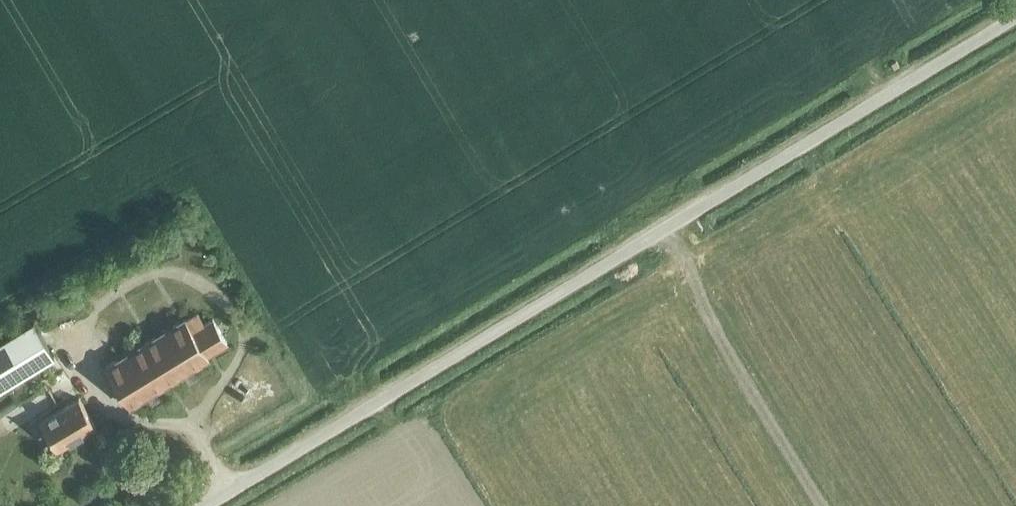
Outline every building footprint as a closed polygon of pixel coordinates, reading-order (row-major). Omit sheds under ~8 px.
[(134,348),(108,364),(120,385),(131,404),(167,382),(210,357),(208,354),(227,342),(213,319),(204,324),(198,314),(188,321),(186,317),(143,343),(134,348)] [(56,357),(35,322),(0,343),(0,391),(56,357)] [(238,376),(224,391),(236,402),(250,387),(238,376)] [(40,421),(57,449),(95,425),(78,397),(40,421)]
